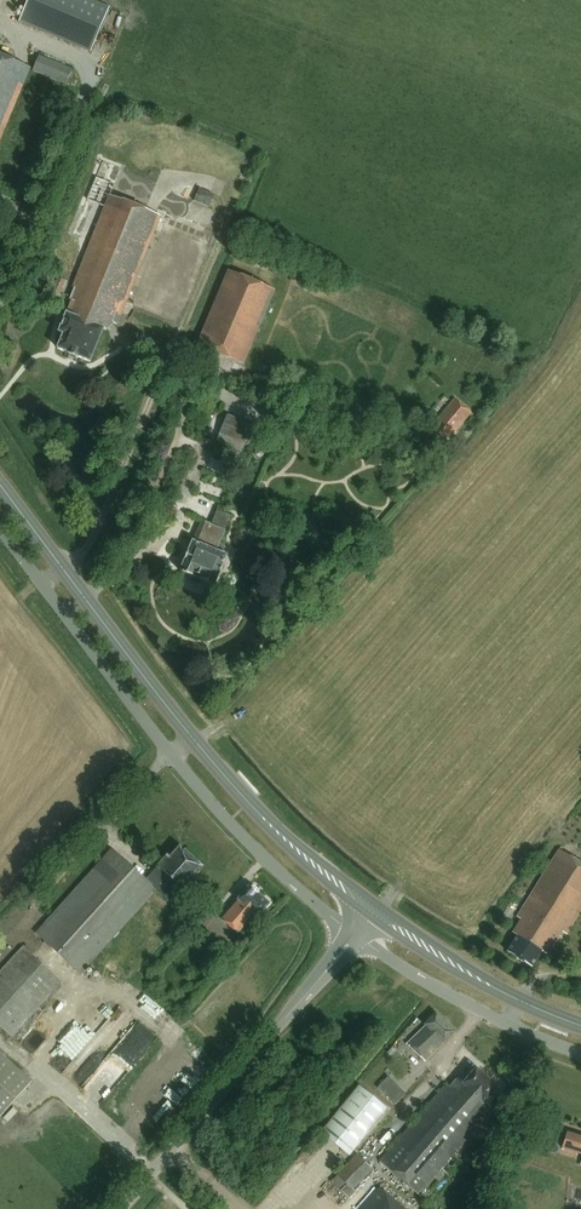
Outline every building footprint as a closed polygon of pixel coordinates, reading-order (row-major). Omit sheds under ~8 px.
[(90,53),(110,7),(94,0),(28,0),(18,23),(90,53)] [(30,67),(0,55),(0,141),(30,67)] [(39,56),(32,72),(66,86),(72,69),(39,56)] [(164,220),(160,219),(161,216),(110,195),(122,168),(103,160),(87,199),(73,235),(91,242),(73,288),(74,289),(70,300),(72,301),(67,313),(66,312),(58,331),(63,333),(57,347),(91,361),(103,329),(107,330),(113,323),(117,325),(122,313),(175,335),(217,230),(168,210),(164,220)] [(214,195),(199,189),(194,201),(209,207),(214,195)] [(244,365),(275,291),(228,272),(198,346),(244,365)] [(60,293),(66,281),(59,279),(54,290),(60,293)] [(455,433),(473,413),(455,398),(433,423),(437,427),(433,432),(442,440),(446,435),(449,437),(453,431),(455,433)] [(248,444),(250,439),(246,437),(251,425),(228,416),(221,434),(248,444)] [(214,585),(226,556),(221,553),(224,545),(220,543),(231,517),(218,511),(212,525),(203,521),(198,533),(200,534),(196,542),(191,540),(179,570),(214,585)] [(193,877),(204,865),(181,845),(170,857),(167,854),(146,878),(111,847),(36,931),(82,972),(157,888),(170,900),(183,886),(186,889),(195,879),(193,877)] [(580,908),(580,863),(559,849),(516,917),(520,919),(512,932),(517,936),(507,951),(531,966),(541,951),(550,957),(580,908)] [(258,915),(269,903),(258,893),(259,889),(254,885),(250,886),(248,885),(237,898),(239,899),(222,918),(238,932),(255,913),(258,915)] [(62,979),(24,944),(0,971),(0,1024),(12,1035),(62,979)] [(100,991),(78,1016),(83,1020),(77,1027),(75,1025),(53,1052),(69,1066),(118,1006),(100,991)] [(407,1042),(409,1043),(426,1061),(456,1031),(436,1011),(424,1023),(417,1016),(407,1026),(415,1034),(407,1042)] [(33,1080),(0,1050),(0,1115),(0,1116),(33,1080)] [(379,1160),(419,1196),(474,1133),(472,1131),(482,1119),(480,1117),(490,1105),(486,1102),(499,1087),(476,1068),(463,1083),(457,1078),(450,1087),(446,1084),(379,1160)] [(388,1074),(376,1086),(395,1103),(407,1090),(388,1074)] [(359,1084),(321,1132),(350,1155),(388,1108),(359,1084)] [(566,1131),(562,1148),(580,1154),(580,1136),(566,1131)] [(331,1180),(342,1190),(349,1198),(355,1192),(353,1189),(373,1168),(357,1153),(337,1174),(331,1180)] [(360,1208),(403,1208),(379,1187),(360,1208)]
